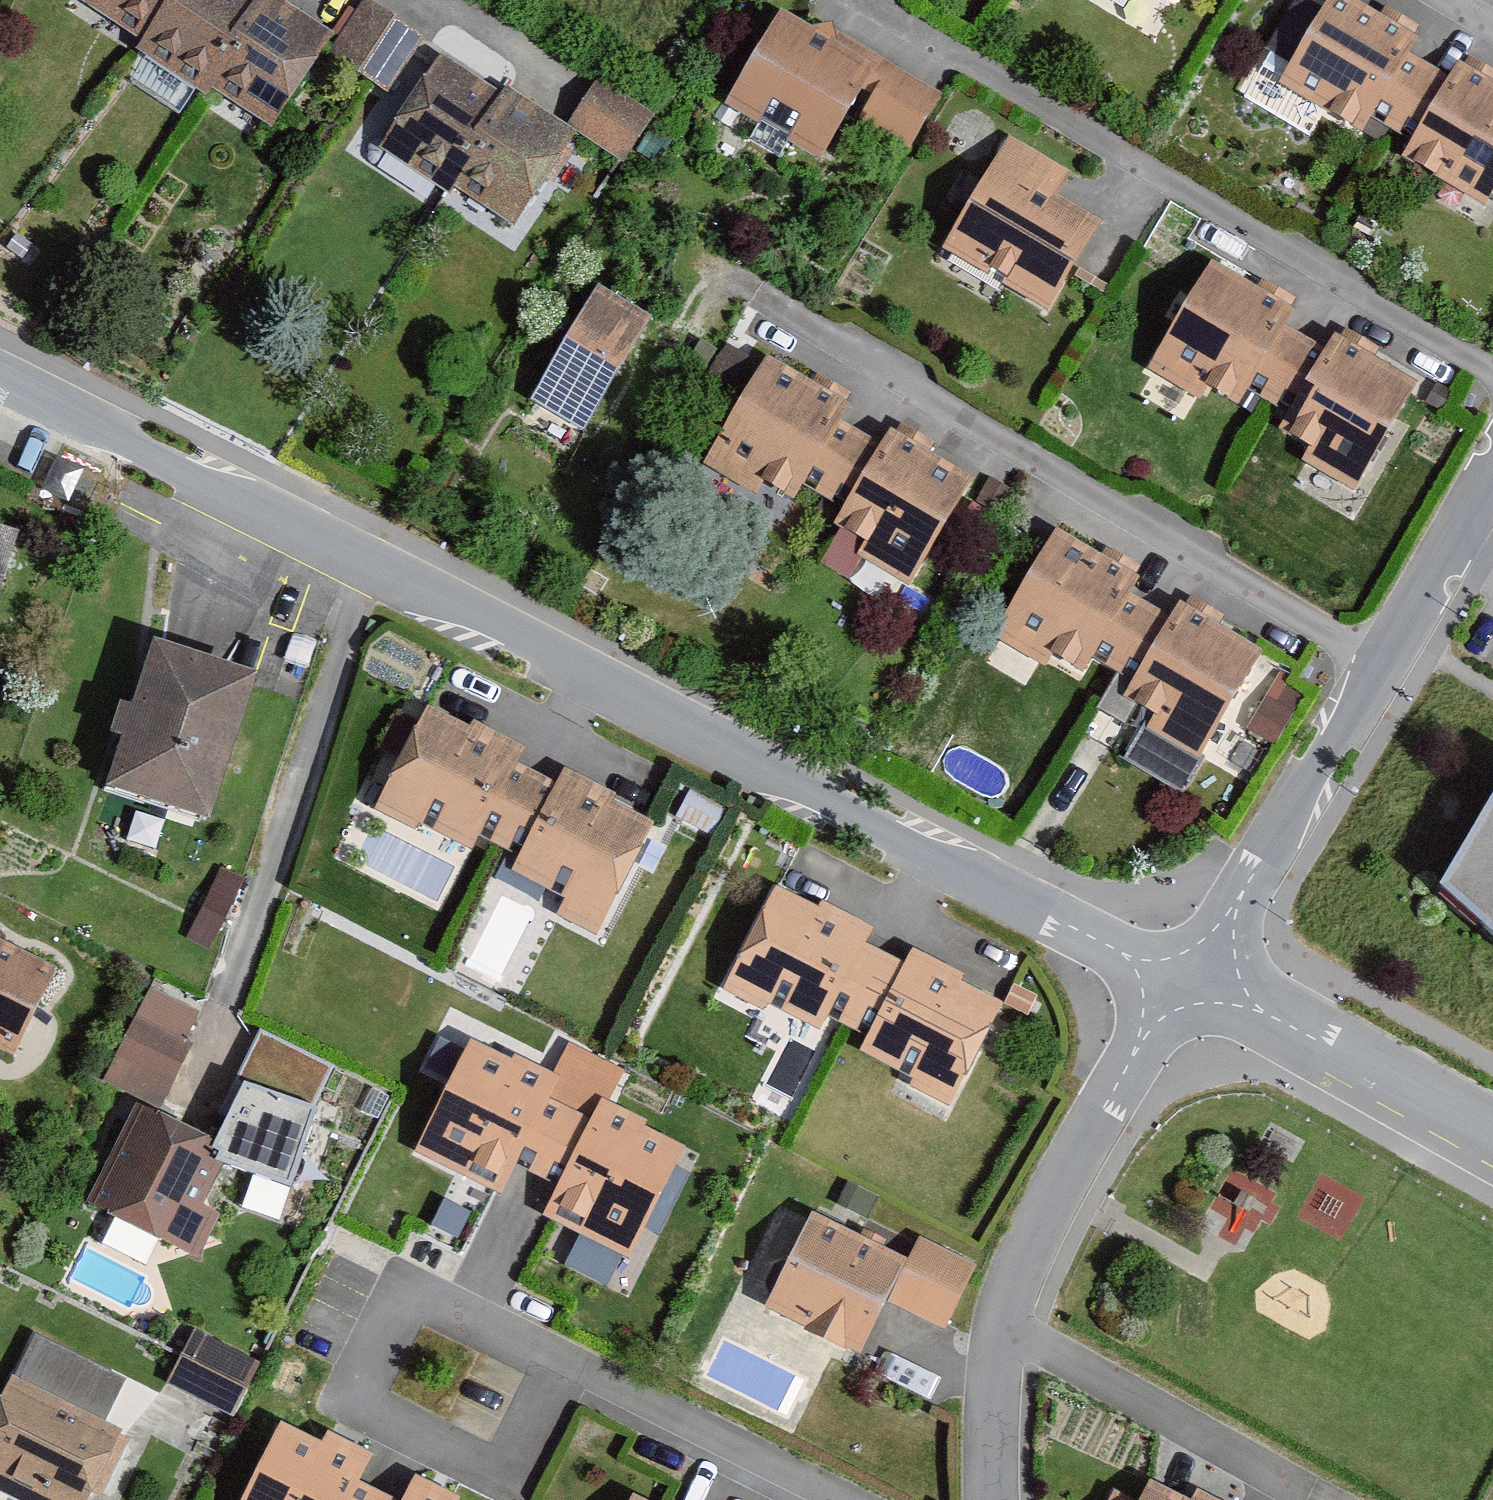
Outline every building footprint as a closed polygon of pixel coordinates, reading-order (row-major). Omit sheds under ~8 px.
[(79,1),(140,42),(168,0),(80,0),(79,1)] [(140,42),(135,49),(206,95),(212,86),(270,0),(168,0),(140,42)] [(282,0),(270,0),(212,86),(272,127),(324,50),(334,35),(282,0)] [(334,35),(324,50),(390,94),(426,39),(365,0),(357,0),(334,35)] [(1372,116),(1394,128),(1430,65),(1412,54),(1423,35),(1362,0),(1329,0),(1280,82),(1363,131),(1372,116)] [(811,28),(780,9),(724,102),(822,161),(850,115),(910,151),(938,104),(838,44),(832,22),(811,28)] [(501,92),(441,53),(378,147),(450,194),(454,188),(483,144),(471,137),(501,92)] [(1457,60),(1449,75),(1430,65),(1394,128),(1413,139),(1403,157),(1485,204),(1492,191),(1492,81),(1457,60)] [(655,112),(599,76),(587,94),(568,125),(578,132),(623,161),(655,112)] [(515,228),(578,132),(568,125),(505,84),(501,92),(471,137),(483,144),(454,188),(515,228)] [(1073,174),(1010,136),(942,250),(1049,313),(1103,222),(1059,197),(1073,174)] [(1293,312),(1211,263),(1149,366),(1202,397),(1209,386),(1238,404),(1246,390),(1272,405),(1311,339),(1285,324),(1293,312)] [(653,321),(600,288),(531,398),(584,431),(653,321)] [(1287,410),(1274,434),(1303,450),(1297,461),(1356,493),(1418,383),(1335,336),(1326,353),(1311,339),(1272,405),(1287,410)] [(851,405),(769,357),(706,464),(757,493),(764,482),(795,499),(804,484),(825,498),(862,432),(842,420),(851,405)] [(841,507),(832,523),(866,542),(858,555),(911,584),(971,478),(890,432),(883,444),(862,432),(825,498),(841,507)] [(14,530),(0,525),(0,576),(14,530)] [(1141,578),(1055,527),(990,637),(1044,670),(1051,657),(1083,676),(1094,657),(1116,670),(1153,606),(1131,593),(1141,578)] [(1132,679),(1120,700),(1149,716),(1143,727),(1202,760),(1262,652),(1178,605),(1171,618),(1153,606),(1116,670),(1132,679)] [(258,675),(155,642),(108,790),(212,822),(258,675)] [(471,729),(427,707),(375,810),(416,830),(421,824),(474,851),(482,837),(496,845),(535,772),(519,763),(527,747),(475,721),(471,729)] [(556,783),(535,772),(496,845),(518,857),(510,872),(565,901),(557,916),(593,936),(652,826),(611,804),(615,796),(564,769),(556,783)] [(1442,887),(1492,933),(1492,801),(1442,887)] [(820,908),(776,885),(723,988),(765,1010),(768,1003),(821,1030),(828,1017),(848,1026),(885,954),(867,944),(875,927),(823,901),(820,908)] [(0,938),(0,1047),(12,1054),(57,967),(0,938)] [(906,965),(885,954),(848,1026),(867,1036),(859,1053),(910,1080),(906,1088),(949,1110),(1003,1005),(960,983),(963,976),(914,951),(906,965)] [(1016,984),(1013,982),(1002,1003),(1027,1016),(1038,995),(1016,984)] [(201,1013),(151,989),(106,1078),(156,1103),(201,1013)] [(511,1060),(471,1040),(415,1153),(503,1196),(517,1169),(535,1178),(568,1111),(548,1101),(560,1077),(554,1074),(514,1054),(511,1060)] [(570,1042),(554,1074),(560,1077),(548,1101),(568,1111),(592,1123),(603,1101),(609,1104),(626,1069),(570,1042)] [(592,1123),(568,1111),(535,1178),(555,1188),(541,1216),(630,1260),(685,1150),(643,1129),(647,1122),(609,1104),(603,1101),(592,1123)] [(214,1141),(140,1103),(91,1200),(194,1251),(212,1213),(196,1205),(217,1164),(205,1158),(214,1141)] [(879,1196),(847,1180),(835,1204),(868,1219),(879,1196)] [(909,1261),(812,1213),(765,1308),(862,1356),(889,1301),(946,1328),(976,1267),(920,1239),(909,1261)] [(261,1363),(194,1330),(168,1382),(235,1416),(261,1363)] [(11,1376),(0,1397),(0,1492),(16,1499),(90,1499),(93,1493),(101,1497),(131,1437),(11,1376)] [(280,1424),(243,1499),(375,1499),(378,1493),(360,1484),(374,1455),(328,1433),(323,1444),(280,1424)] [(460,1498),(416,1477),(405,1499),(459,1499),(460,1498)] [(1149,1483),(1141,1499),(1185,1499),(1149,1483)] [(1114,1490),(1109,1499),(1136,1499),(1114,1490)]
